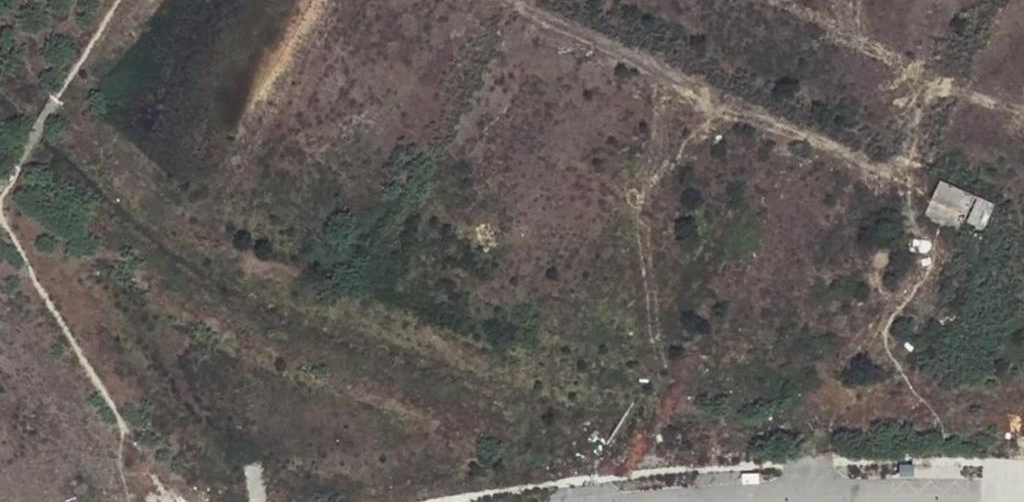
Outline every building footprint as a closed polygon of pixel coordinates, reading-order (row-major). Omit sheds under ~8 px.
[(991,220),(998,206),(965,193),(959,208),(991,220)] [(899,466),(899,473),(912,474),(913,467),(899,466)]
